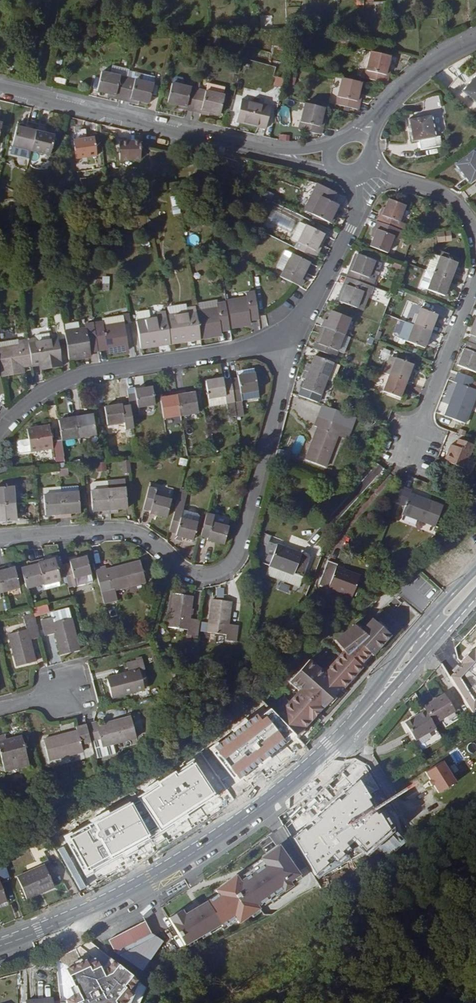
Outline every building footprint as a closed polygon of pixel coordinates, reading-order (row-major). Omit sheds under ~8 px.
[(382,68),(379,68),(380,60),(383,49),(364,44),(358,70),(380,75),(382,68)] [(112,60),(110,68),(127,72),(129,64),(112,60)] [(129,64),(127,72),(154,79),(156,70),(129,64)] [(98,85),(107,88),(116,90),(115,92),(123,94),(127,72),(110,68),(102,66),(98,85)] [(456,70),(446,83),(456,92),(463,84),(475,95),(475,67),(467,78),(456,70)] [(332,97),(353,102),(355,95),(352,95),(354,87),(357,75),(338,71),(332,97)] [(139,95),(150,97),(154,79),(127,72),(123,94),(131,96),(131,93),(139,95)] [(273,86),(283,88),(284,78),(275,76),(273,86)] [(186,101),(185,103),(193,105),(198,83),(172,77),(168,96),(178,99),(186,101)] [(206,85),(223,89),(224,81),(207,78),(206,85)] [(193,105),(202,107),(203,104),(210,106),(220,108),(224,89),(223,89),(206,85),(198,83),(193,105)] [(265,122),(270,100),(241,93),(236,115),(265,122)] [(299,123),(320,128),(322,121),(319,120),(321,113),(323,102),(304,97),(299,123)] [(443,138),(441,129),(435,131),(430,108),(409,112),(413,134),(420,133),(421,143),(443,138)] [(288,109),(281,111),(283,124),(290,123),(288,109)] [(27,125),(17,122),(13,141),(32,146),(38,118),(29,116),(28,121),(27,125)] [(32,146),(51,150),(55,131),(46,129),(47,126),(48,121),(38,118),(32,146)] [(99,150),(97,132),(76,135),(78,153),(99,150)] [(119,139),(122,157),(143,154),(141,139),(140,136),(119,139)] [(473,144),(455,157),(469,177),(475,172),(475,148),(473,144)] [(317,178),(313,187),(320,191),(312,208),(313,209),(329,216),(332,210),(337,199),(331,196),(335,187),(317,178)] [(304,204),(312,208),(320,191),(313,187),(304,204)] [(404,198),(388,192),(384,202),(382,208),(384,209),(382,216),(403,224),(405,217),(398,214),(404,198)] [(384,209),(382,208),(384,202),(381,200),(376,214),(382,216),(384,209)] [(291,227),(297,215),(272,203),(266,215),(291,227)] [(312,211),(328,219),(329,216),(313,209),(312,211)] [(371,228),(374,229),(376,222),(379,223),(382,216),(376,214),(371,228)] [(291,233),(297,236),(306,219),(300,216),(291,233)] [(370,238),(387,245),(393,228),(400,231),(403,224),(382,216),(379,223),(376,222),(374,229),(370,238)] [(294,242),(316,252),(318,247),(314,246),(317,239),(321,241),(327,230),(306,219),(297,236),(294,242)] [(438,232),(450,230),(449,222),(437,224),(438,232)] [(286,244),(277,261),(283,265),(292,247),(286,244)] [(453,254),(455,249),(442,244),(440,249),(433,265),(450,272),(456,255),(453,254)] [(354,264),(352,264),(358,247),(355,246),(346,270),(351,272),(354,264)] [(433,265),(440,249),(433,246),(427,262),(433,265)] [(300,273),(303,267),(309,256),(292,247),(283,265),(280,270),(297,278),(301,281),(304,275),(300,273)] [(374,253),(358,247),(352,264),(354,264),(351,272),(372,279),(374,272),(368,270),(374,253)] [(427,262),(421,279),(427,282),(433,265),(427,262)] [(450,272),(433,265),(427,282),(444,288),(450,272)] [(346,270),(338,293),(340,294),(346,278),(349,278),(351,272),(346,270)] [(340,294),(357,300),(363,284),(369,286),(372,279),(351,272),(349,278),(346,278),(340,294)] [(363,303),(369,286),(363,284),(357,300),(363,303)] [(228,295),(232,321),(250,318),(249,311),(260,309),(256,285),(249,286),(250,291),(228,295)] [(202,325),(203,331),(221,328),(220,322),(232,321),(228,295),(219,296),(220,302),(199,306),(202,325)] [(172,330),(173,336),(191,333),(190,327),(202,325),(199,306),(198,300),(190,301),(191,307),(169,310),(172,330)] [(437,307),(420,301),(414,317),(430,324),(437,307)] [(328,313),(325,312),(322,319),(343,327),(350,311),(331,304),(328,313)] [(144,341),(161,338),(160,332),(172,330),(169,310),(168,305),(159,306),(160,312),(141,315),(139,316),(144,341)] [(160,312),(159,306),(159,305),(139,309),(141,315),(160,312)] [(30,333),(34,359),(46,357),(46,363),(64,360),(59,329),(67,327),(64,309),(56,310),(58,320),(37,323),(38,332),(30,333)] [(105,313),(105,315),(106,321),(127,317),(126,309),(105,313)] [(399,330),(424,340),(430,324),(414,317),(406,314),(399,330)] [(106,321),(105,315),(96,317),(101,342),(112,340),(113,346),(131,343),(127,317),(106,321)] [(67,327),(72,353),(90,350),(89,345),(101,342),(96,317),(87,318),(88,324),(67,327)] [(322,328),(319,337),(316,335),(313,342),(335,350),(337,344),(343,327),(322,319),(319,327),(322,328)] [(351,330),(343,327),(337,344),(345,347),(351,330)] [(22,334),(22,333),(0,336),(0,338),(1,342),(23,339),(22,334)] [(30,333),(22,334),(23,339),(1,342),(5,370),(24,367),(23,361),(34,359),(30,333)] [(468,336),(465,343),(464,342),(457,358),(474,365),(475,360),(475,339),(468,336)] [(327,372),(333,356),(315,349),(311,358),(308,356),(305,364),(327,372)] [(388,355),(394,358),(396,351),(391,349),(388,355)] [(409,366),(413,357),(396,351),(394,358),(388,355),(385,365),(390,367),(406,374),(413,376),(416,368),(409,366)] [(340,359),(333,356),(327,372),(334,375),(340,359)] [(327,372),(305,364),(302,371),(306,373),(300,389),(318,396),(327,372)] [(459,366),(456,376),(461,377),(455,392),(452,391),(446,408),(465,416),(475,388),(475,383),(471,381),(474,371),(459,366)] [(406,374),(390,367),(384,384),(400,390),(406,374)] [(239,372),(240,375),(232,376),(237,408),(244,407),(242,394),(258,392),(255,370),(239,372)] [(334,375),(327,372),(318,396),(325,398),(334,375)] [(237,408),(232,376),(224,377),(224,375),(207,378),(209,393),(227,390),(228,396),(230,412),(238,410),(237,408)] [(130,399),(132,409),(140,407),(139,402),(155,399),(152,381),(136,384),(135,382),(128,383),(130,399)] [(178,387),(181,410),(198,408),(195,387),(186,389),(186,385),(178,387)] [(363,389),(358,386),(354,397),(359,399),(363,389)] [(171,388),(171,391),(161,392),(164,413),(181,410),(178,387),(171,388)] [(227,390),(209,393),(210,399),(228,396),(227,390)] [(126,416),(126,422),(134,421),(132,409),(130,399),(122,400),(122,398),(106,401),(108,419),(126,416)] [(348,432),(352,422),(320,409),(316,419),(321,421),(315,437),(313,436),(306,453),(326,461),(338,428),(348,432)] [(85,414),(84,410),(77,411),(81,434),(99,431),(95,412),(85,414)] [(391,415),(378,410),(375,417),(388,422),(391,415)] [(63,433),(64,437),(81,434),(77,411),(70,412),(71,416),(61,418),(63,433)] [(386,429),(388,422),(375,417),(372,424),(386,429)] [(29,424),(30,433),(32,446),(54,441),(55,451),(66,449),(64,437),(63,433),(53,435),(50,420),(29,424)] [(457,438),(452,436),(446,453),(466,460),(475,436),(459,430),(457,438)] [(19,445),(22,448),(32,446),(30,433),(20,435),(18,438),(19,445)] [(277,449),(276,459),(288,461),(289,451),(277,449)] [(124,454),(126,467),(133,467),(132,454),(124,454)] [(380,476),(385,469),(376,462),(371,469),(380,476)] [(95,472),(106,472),(106,463),(95,463),(95,472)] [(111,483),(127,481),(126,473),(110,475),(111,483)] [(63,481),(64,488),(81,486),(80,479),(63,481)] [(156,482),(150,480),(144,502),(151,504),(150,506),(167,511),(172,493),(154,488),(156,482)] [(403,480),(398,494),(408,498),(404,506),(436,518),(444,499),(428,492),(426,496),(411,489),(413,483),(403,480)] [(16,498),(14,481),(0,483),(0,500),(16,498)] [(46,483),(47,490),(64,488),(63,481),(46,483)] [(130,501),(127,481),(111,483),(114,507),(121,506),(120,502),(130,501)] [(182,482),(171,524),(177,526),(176,528),(194,533),(199,516),(182,511),(189,484),(182,482)] [(114,507),(111,483),(94,485),(96,505),(105,504),(106,508),(114,507)] [(83,506),(81,486),(64,488),(67,511),(74,511),(74,506),(83,506)] [(64,488),(47,490),(49,509),(57,508),(58,512),(67,511),(64,488)] [(0,500),(0,517),(18,515),(16,498),(0,500)] [(207,508),(202,529),(209,531),(208,533),(226,538),(230,521),(213,516),(215,510),(207,508)] [(304,573),(313,549),(303,545),(303,547),(280,539),(272,560),(304,573)] [(72,554),(73,556),(67,557),(72,578),(79,576),(77,571),(94,566),(89,549),(72,554)] [(48,577),(61,573),(64,572),(58,553),(49,556),(48,552),(41,554),(48,577)] [(110,564),(109,559),(100,561),(104,577),(114,575),(115,582),(149,573),(143,553),(127,557),(127,559),(110,564)] [(26,562),(30,581),(48,577),(41,554),(34,556),(35,559),(26,562)] [(338,559),(330,555),(320,578),(353,591),(361,570),(337,561),(338,559)] [(301,581),(304,573),(272,560),(269,568),(301,581)] [(9,566),(8,562),(1,564),(7,585),(24,581),(19,563),(9,566)] [(410,581),(428,602),(440,591),(422,571),(410,581)] [(63,580),(61,573),(48,577),(49,583),(63,580)] [(199,628),(201,613),(191,612),(194,590),(175,587),(171,619),(190,621),(189,627),(199,628)] [(211,625),(230,627),(229,632),(238,634),(239,619),(231,618),(233,595),(214,593),(211,625)] [(74,611),(56,616),(55,611),(46,613),(50,629),(59,626),(64,648),(83,643),(74,611)] [(39,654),(35,641),(45,638),(39,615),(29,617),(31,622),(12,627),(21,659),(39,654)] [(148,664),(145,654),(130,658),(133,668),(112,673),(116,691),(148,683),(143,665),(148,664)] [(425,703),(426,705),(435,720),(444,714),(448,721),(461,713),(446,690),(425,703)] [(418,734),(437,723),(435,720),(426,705),(408,717),(418,734)] [(245,744),(257,759),(265,753),(267,756),(283,744),(281,741),(289,735),(275,719),(245,744)] [(118,747),(141,741),(136,721),(120,726),(120,728),(103,732),(102,728),(93,731),(97,747),(106,744),(108,750),(118,747)] [(6,756),(29,750),(23,728),(9,732),(8,730),(0,732),(0,748),(4,747),(6,756)] [(88,755),(87,749),(97,747),(93,731),(83,733),(84,738),(68,742),(67,739),(49,744),(55,764),(88,755)] [(106,744),(97,747),(102,762),(121,757),(118,747),(108,750),(106,744)] [(241,762),(232,746),(214,756),(224,772),(241,762)] [(184,747),(179,751),(183,757),(188,754),(184,747)] [(6,756),(8,763),(31,757),(29,750),(6,756)] [(168,788),(177,804),(195,793),(185,778),(168,788)] [(321,841),(348,825),(337,804),(309,820),(321,841)] [(137,822),(120,830),(130,851),(158,838),(149,819),(138,824),(137,822)] [(59,841),(68,861),(80,855),(84,863),(113,849),(104,831),(75,846),(70,835),(59,841)] [(288,884),(273,852),(258,860),(261,864),(249,870),(247,866),(229,876),(239,897),(260,892),(258,889),(270,883),(274,888),(288,884)] [(56,880),(48,860),(21,872),(30,893),(42,888),(41,886),(56,880)] [(261,864),(258,860),(247,866),(249,870),(261,864)] [(1,873),(0,874),(0,899),(9,897),(1,873)] [(160,941),(150,932),(144,919),(108,938),(115,950),(137,970),(160,941)] [(194,921),(176,930),(182,940),(199,930),(194,921)] [(108,986),(79,995),(82,1002),(114,1002),(108,986)]
